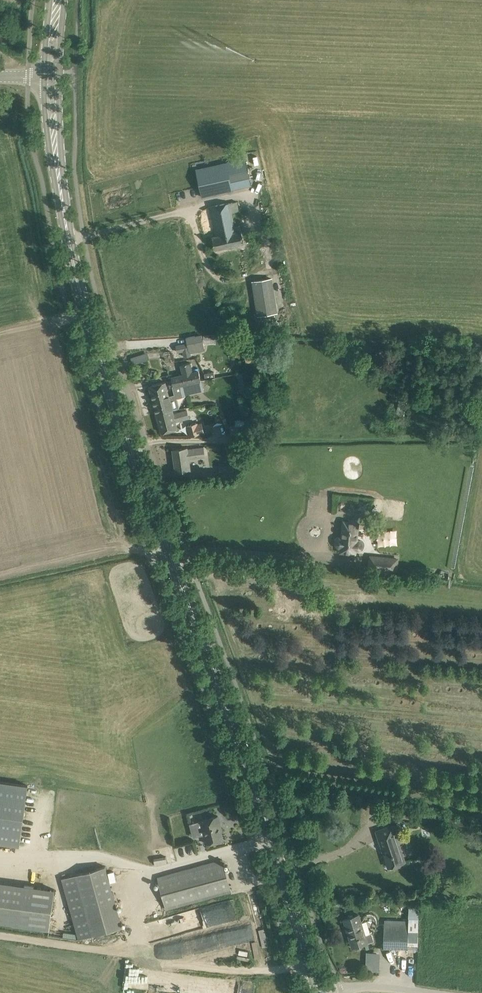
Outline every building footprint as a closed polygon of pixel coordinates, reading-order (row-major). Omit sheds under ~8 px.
[(199,176),(208,198),(234,187),(233,185),(254,177),(244,153),(223,162),(225,165),(199,176)] [(239,210),(238,205),(237,201),(230,203),(230,202),(210,206),(216,236),(213,236),(215,249),(244,242),(242,230),(236,231),(232,212),(239,210)] [(261,329),(279,327),(271,278),(254,281),(261,329)] [(204,335),(204,343),(215,342),(215,334),(204,335)] [(216,344),(226,344),(225,334),(216,334),(216,344)] [(205,348),(204,343),(202,335),(195,336),(195,335),(187,337),(188,343),(184,344),(183,343),(182,343),(182,344),(177,345),(178,351),(184,350),(185,356),(191,355),(190,352),(193,351),(193,348),(197,347),(197,350),(205,348)] [(172,373),(167,375),(170,387),(173,386),(178,384),(179,386),(202,381),(199,370),(193,372),(190,362),(181,364),(184,374),(175,376),(175,375),(172,374),(172,373)] [(235,374),(240,394),(254,390),(252,383),(249,383),(246,372),(235,374)] [(202,381),(179,386),(180,393),(181,395),(204,390),(202,381)] [(150,385),(153,399),(169,395),(166,382),(150,385)] [(169,395),(153,399),(157,413),(173,408),(178,407),(176,398),(181,396),(181,395),(180,393),(175,394),(169,395)] [(174,413),(173,408),(157,413),(162,432),(171,430),(178,428),(176,420),(189,417),(187,410),(174,413)] [(191,435),(204,431),(202,423),(197,425),(197,423),(188,425),(191,435)] [(245,425),(231,425),(232,435),(245,435),(245,425)] [(176,471),(186,470),(190,469),(189,462),(190,462),(190,457),(198,456),(199,462),(207,462),(205,447),(197,448),(197,450),(188,451),(187,448),(174,450),(176,471)] [(233,466),(220,466),(220,474),(233,474),(233,466)] [(360,524),(346,522),(343,538),(340,537),(337,540),(336,544),(339,548),(341,548),(340,553),(355,556),(360,532),(361,524),(360,524)] [(390,532),(368,529),(367,537),(369,537),(368,541),(387,543),(388,540),(389,540),(390,532)] [(398,558),(382,557),(380,570),(396,571),(398,558)] [(37,783),(0,779),(0,841),(29,844),(37,783)] [(204,834),(206,843),(222,839),(219,825),(221,825),(218,815),(201,820),(201,821),(203,820),(207,834),(204,834)] [(446,825),(471,829),(472,822),(447,818),(446,825)] [(403,842),(400,833),(397,824),(377,830),(383,849),(384,849),(385,852),(384,853),(389,867),(405,861),(399,843),(403,842)] [(167,909),(231,891),(223,859),(158,877),(167,909)] [(76,875),(63,879),(77,929),(79,938),(122,926),(120,917),(115,899),(85,907),(76,875)] [(40,887),(24,885),(18,924),(50,928),(55,889),(40,887)] [(365,935),(362,922),(359,914),(344,919),(353,947),(374,940),(372,933),(365,935)] [(408,948),(408,944),(419,944),(419,917),(408,917),(408,919),(400,919),(400,922),(385,921),(384,947),(408,948)] [(377,970),(378,951),(364,951),(364,970),(377,970)]
